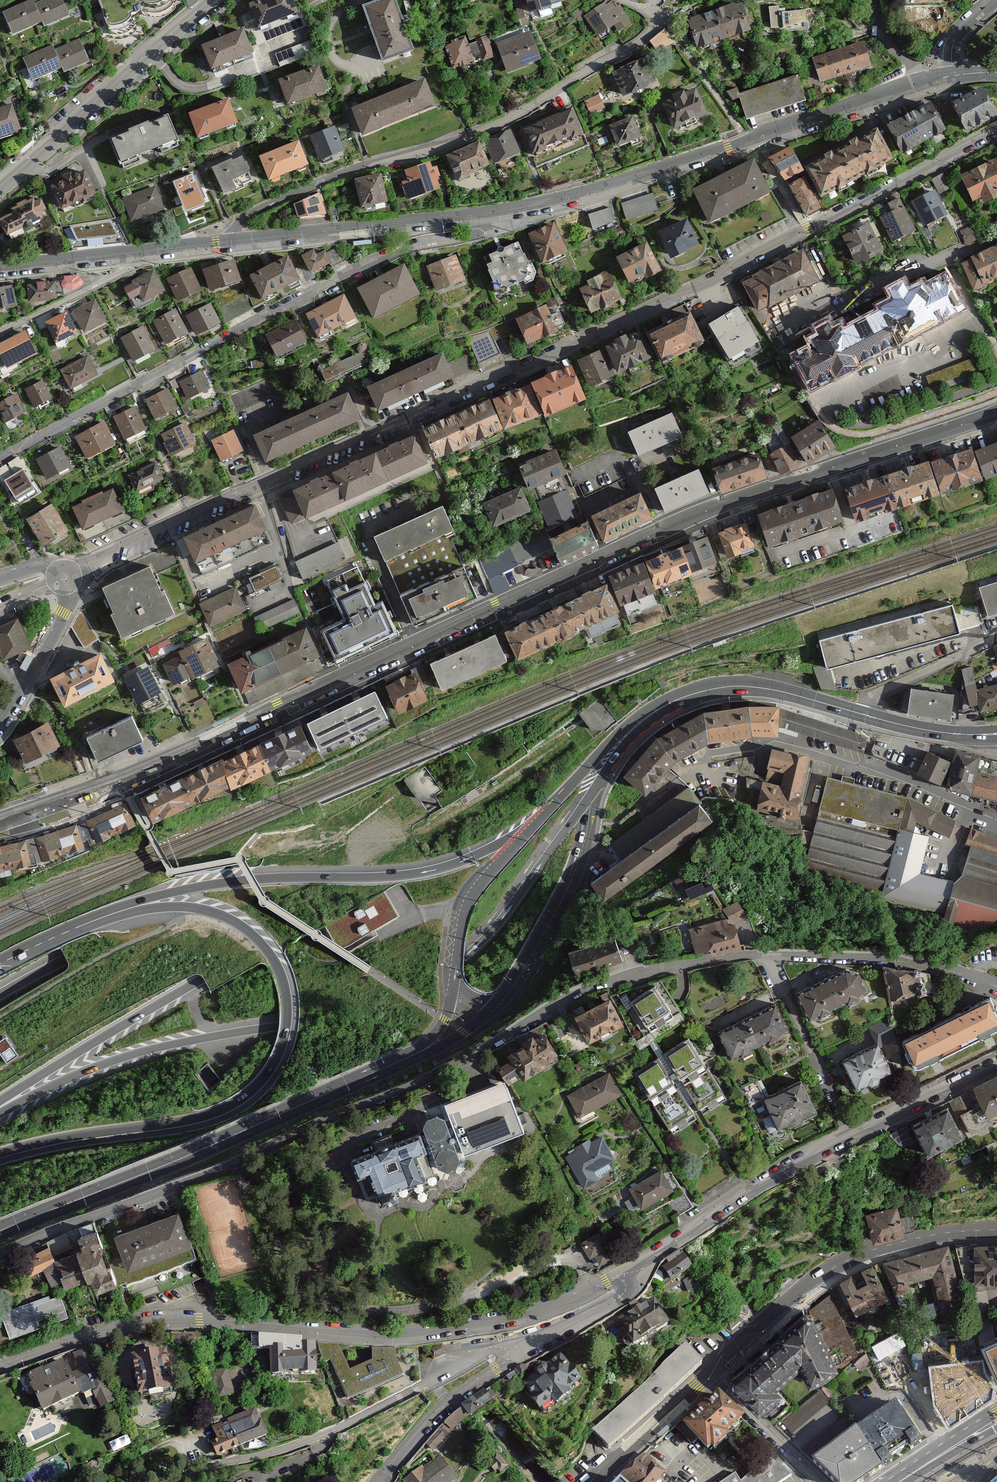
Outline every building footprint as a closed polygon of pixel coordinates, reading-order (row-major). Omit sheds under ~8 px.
[(14,35),(40,23),(31,4),(29,0),(26,0),(3,10),(14,35)] [(31,4),(40,23),(42,29),(70,17),(63,0),(41,0),(31,4)] [(108,41),(118,41),(130,37),(140,26),(137,15),(143,14),(149,25),(160,25),(188,5),(186,0),(96,0),(108,41)] [(254,29),(296,13),(291,0),(262,0),(246,6),(254,29)] [(382,63),(413,52),(395,0),(386,0),(364,8),(382,63)] [(518,22),(525,20),(520,0),(512,0),(518,22)] [(532,15),(561,6),(559,0),(527,0),(532,15)] [(587,17),(598,35),(613,26),(617,32),(631,24),(621,8),(616,10),(611,2),(607,5),(605,2),(585,14),(587,17)] [(699,16),(687,20),(697,48),(749,31),(740,3),(728,7),(699,16)] [(768,3),(758,4),(761,34),(809,28),(807,9),(785,12),(784,7),(779,8),(779,5),(768,6),(768,3)] [(495,44),(506,73),(541,61),(530,31),(495,44)] [(200,47),(210,73),(252,58),(242,32),(200,47)] [(464,37),(441,46),(451,71),(493,55),(486,38),(467,46),(464,37)] [(89,61),(80,40),(54,51),(61,66),(64,72),(89,61)] [(312,40),(275,53),(280,68),(317,55),(312,40)] [(871,66),(862,42),(851,45),(827,52),(813,57),(821,81),(871,66)] [(32,79),(61,66),(54,51),(51,44),(22,57),(32,79)] [(645,60),(613,72),(621,95),(653,84),(645,60)] [(276,80),(284,106),(326,93),(317,67),(276,80)] [(803,101),(796,75),(737,93),(735,88),(726,91),(730,104),(739,102),(740,106),(744,118),(803,101)] [(399,83),(403,92),(411,88),(408,80),(399,83)] [(360,139),(436,109),(426,83),(411,88),(403,92),(378,102),(369,105),(349,113),(360,139)] [(705,114),(694,86),(660,100),(671,128),(705,114)] [(984,87),(951,102),(957,114),(966,133),(996,118),(996,115),(984,87)] [(365,97),(369,105),(378,102),(375,93),(365,97)] [(606,109),(600,96),(584,103),(590,116),(606,109)] [(198,138),(237,123),(226,97),(188,112),(198,138)] [(944,133),(928,102),(906,114),(923,144),(944,133)] [(951,102),(942,107),(948,119),(957,114),(951,102)] [(11,104),(0,108),(0,137),(20,130),(11,104)] [(583,137),(572,107),(519,128),(531,157),(583,137)] [(109,137),(124,170),(180,145),(166,113),(109,137)] [(923,144),(906,114),(883,126),(899,156),(923,144)] [(640,139),(632,117),(608,126),(616,148),(640,139)] [(318,165),(345,154),(334,127),(307,138),(318,165)] [(508,130),(483,140),(492,164),(518,154),(508,130)] [(891,160),(875,130),(838,149),(854,179),(891,160)] [(477,140),(443,155),(455,180),(488,165),(477,140)] [(265,183),(306,168),(297,144),(256,159),(265,183)] [(789,144),(770,153),(783,180),(802,171),(789,144)] [(854,179),(838,149),(805,166),(821,196),(854,179)] [(242,154),(212,167),(224,194),(234,190),(236,194),(247,190),(245,186),(254,182),(242,154)] [(958,175),(973,208),(996,197),(996,160),(996,159),(958,175)] [(768,195),(751,161),(694,190),(712,224),(768,195)] [(399,179),(406,202),(439,191),(435,179),(440,177),(437,166),(429,168),(427,162),(401,170),(403,177),(399,179)] [(61,176),(50,182),(61,206),(95,190),(84,165),(73,170),(71,166),(59,172),(61,176)] [(197,172),(174,182),(186,208),(209,198),(197,172)] [(352,178),(358,210),(385,205),(379,173),(352,178)] [(943,174),(924,183),(929,193),(936,189),(948,183),(943,174)] [(803,177),(787,186),(805,219),(822,210),(803,177)] [(158,185),(127,196),(135,220),(166,208),(158,185)] [(929,193),(912,202),(924,226),(949,213),(936,189),(929,193)] [(291,222),(322,217),(321,193),(290,207),(291,222)] [(621,203),(626,221),(658,211),(653,193),(621,203)] [(0,217),(0,221),(7,235),(40,219),(37,212),(46,207),(40,195),(33,199),(31,194),(8,205),(11,212),(0,217)] [(901,197),(877,209),(893,242),(917,231),(901,197)] [(610,207),(587,216),(593,231),(616,221),(610,207)] [(685,218),(656,232),(669,258),(698,244),(685,218)] [(543,261),(569,250),(557,220),(530,232),(543,261)] [(871,223),(843,235),(856,267),(884,255),(871,223)] [(117,224),(74,230),(76,244),(119,239),(117,224)] [(972,226),(960,231),(967,246),(978,241),(972,226)] [(518,241),(483,257),(497,289),(509,290),(525,284),(534,274),(518,241)] [(659,270),(645,242),(613,258),(627,286),(659,270)] [(968,256),(983,285),(996,278),(996,242),(968,256)] [(314,249),(301,256),(312,275),(340,259),(335,249),(326,253),(323,248),(316,252),(314,249)] [(759,312),(820,280),(802,248),(742,280),(759,312)] [(455,254),(427,265),(439,294),(467,282),(455,254)] [(252,274),(264,298),(300,280),(288,256),(252,274)] [(233,259),(203,267),(210,290),(240,282),(233,259)] [(420,295),(402,264),(358,288),(376,319),(420,295)] [(200,289),(188,268),(166,280),(178,301),(200,289)] [(123,285),(135,307),(164,291),(152,269),(123,285)] [(620,301),(606,271),(577,284),(591,314),(620,301)] [(964,312),(944,271),(908,288),(904,279),(883,289),(888,299),(873,306),(876,312),(841,329),(838,323),(831,327),(827,319),(807,329),(810,334),(801,338),(805,345),(789,353),(807,388),(964,312)] [(83,276),(62,277),(62,296),(83,284),(83,276)] [(27,280),(27,299),(55,298),(54,279),(27,280)] [(12,286),(0,288),(0,309),(15,307),(12,286)] [(356,318),(344,294),(308,312),(320,336),(356,318)] [(85,333),(106,323),(94,299),(74,309),(85,333)] [(555,301),(516,319),(529,348),(569,329),(555,301)] [(210,304),(188,315),(198,335),(220,324),(210,304)] [(64,335),(75,330),(71,322),(65,309),(43,320),(58,349),(69,344),(64,335)] [(167,345),(187,335),(175,311),(155,322),(167,345)] [(723,327),(711,333),(726,361),(735,357),(739,365),(755,356),(752,350),(763,344),(747,314),(740,318),(736,311),(719,320),(723,327)] [(698,345),(686,315),(644,333),(656,363),(698,345)] [(305,341),(294,321),(267,335),(278,356),(305,341)] [(143,328),(121,339),(133,363),(155,352),(143,328)] [(29,329),(0,343),(0,369),(2,373),(41,353),(29,329)] [(491,332),(469,341),(479,365),(501,356),(491,332)] [(648,359),(637,332),(603,346),(614,373),(648,359)] [(611,375),(600,350),(577,360),(588,385),(611,375)] [(319,368),(325,383),(367,366),(361,351),(319,368)] [(442,354),(406,369),(416,394),(452,379),(442,354)] [(98,375),(87,355),(61,369),(71,389),(98,375)] [(546,411),(583,396),(570,364),(533,380),(546,411)] [(416,394),(406,369),(368,385),(379,410),(416,394)] [(189,401),(212,389),(204,372),(181,384),(189,401)] [(53,400),(42,380),(25,389),(36,409),(53,400)] [(231,398),(238,414),(279,396),(272,380),(231,398)] [(490,397),(503,429),(546,411),(533,380),(490,397)] [(145,400),(154,417),(176,406),(168,389),(145,400)] [(346,390),(296,413),(310,443),(359,420),(346,390)] [(16,395),(0,403),(0,418),(4,424),(25,413),(16,395)] [(423,425),(436,456),(503,429),(490,397),(423,425)] [(134,407),(114,418),(126,440),(146,429),(134,407)] [(253,434),(266,463),(310,443),(296,413),(253,434)] [(669,413),(627,432),(638,458),(680,439),(669,413)] [(834,448),(819,421),(789,438),(804,465),(834,448)] [(115,443),(103,422),(76,438),(89,458),(115,443)] [(161,435),(170,453),(195,441),(185,422),(161,435)] [(234,431),(212,441),(221,461),(243,451),(234,431)] [(373,450),(388,481),(428,462),(414,431),(373,450)] [(974,452),(985,480),(996,476),(996,443),(974,452)] [(790,444),(770,454),(780,475),(800,465),(790,444)] [(71,468),(59,447),(37,460),(48,480),(71,468)] [(557,447),(519,462),(529,487),(567,472),(557,447)] [(331,470),(344,501),(388,481),(373,450),(331,470)] [(938,495),(980,482),(969,450),(929,463),(938,495)] [(757,455),(710,471),(718,494),(765,478),(757,455)] [(0,471),(0,481),(16,506),(41,490),(21,458),(0,471)] [(155,460),(126,474),(135,493),(164,480),(155,460)] [(936,496),(925,462),(882,477),(894,509),(897,508),(936,496)] [(699,463),(656,482),(666,512),(710,492),(699,463)] [(295,489),(308,518),(344,501),(331,470),(294,486),(295,489)] [(852,523),(894,509),(882,477),(841,491),(852,523)] [(530,511),(519,485),(483,500),(494,525),(530,511)] [(123,512),(110,486),(71,505),(84,531),(123,512)] [(295,489),(278,497),(291,525),(308,518),(295,489)] [(842,524),(830,490),(755,516),(767,550),(842,524)] [(567,491),(539,503),(549,527),(577,515),(567,491)] [(640,493),(593,514),(605,543),(653,519),(640,493)] [(67,533),(48,504),(25,519),(44,547),(67,533)] [(184,538),(201,575),(272,543),(255,505),(184,538)] [(441,505),(373,534),(385,560),(452,530),(441,505)] [(587,519),(551,535),(562,560),(598,545),(587,519)] [(286,538),(305,580),(357,557),(348,535),(336,540),(327,520),(286,538)] [(755,549),(745,522),(720,532),(730,559),(755,549)] [(475,560),(493,593),(513,586),(504,570),(552,548),(541,528),(475,560)] [(719,562),(707,533),(682,544),(694,572),(719,562)] [(694,572),(682,544),(647,559),(659,587),(694,572)] [(610,574),(622,604),(657,590),(645,560),(610,574)] [(397,589),(413,625),(478,597),(462,561),(397,589)] [(320,627),(336,662),(398,634),(381,598),(374,601),(357,565),(325,580),(342,616),(320,627)] [(277,567),(249,579),(254,591),(282,579),(277,567)] [(102,594),(126,644),(178,619),(154,570),(102,594)] [(619,608),(606,582),(580,594),(593,621),(619,608)] [(982,588),(992,617),(996,615),(996,583),(982,588)] [(202,600),(213,625),(246,609),(235,584),(202,600)] [(593,621),(580,594),(543,612),(556,639),(593,621)] [(293,599),(253,618),(259,630),(299,612),(293,599)] [(953,601),(818,636),(828,667),(961,631),(953,601)] [(978,606),(966,608),(966,615),(975,614),(976,622),(980,622),(978,606)] [(71,626),(84,648),(99,640),(81,609),(71,626)] [(556,639),(543,612),(505,629),(518,656),(556,639)] [(4,662),(33,648),(17,616),(0,624),(0,654),(4,662)] [(304,624),(265,641),(278,671),(317,653),(304,624)] [(506,659),(495,633),(430,662),(442,688),(506,659)] [(207,638),(177,651),(178,655),(188,678),(218,665),(207,638)] [(226,660),(239,688),(278,671),(265,641),(226,660)] [(178,655),(162,662),(171,685),(188,678),(178,655)] [(64,705),(111,683),(99,657),(52,679),(64,705)] [(148,667),(125,678),(137,705),(161,693),(148,667)] [(427,699),(415,671),(382,686),(393,714),(427,699)] [(353,733),(387,719),(375,683),(338,701),(353,733)] [(976,687),(981,714),(996,711),(996,684),(976,687)] [(954,696),(912,689),(908,714),(950,720),(954,696)] [(322,748),(353,733),(338,701),(307,715),(322,748)] [(655,735),(624,772),(644,791),(673,758),(708,739),(752,730),(781,731),(781,724),(781,709),(781,701),(750,701),(704,708),(655,735)] [(133,717),(86,739),(97,762),(144,740),(133,717)] [(12,739),(25,763),(59,746),(46,722),(12,739)] [(272,769),(310,751),(297,722),(258,741),(272,769)] [(931,744),(878,738),(873,754),(920,772),(921,769),(929,749),(931,744)] [(235,786),(272,769),(258,741),(223,758),(235,786)] [(812,756),(773,747),(758,814),(797,823),(812,756)] [(983,754),(957,747),(948,785),(974,792),(979,770),(983,754)] [(952,760),(929,749),(921,769),(942,779),(952,760)] [(223,758),(179,777),(191,804),(235,786),(223,758)] [(979,770),(974,792),(996,797),(996,774),(979,770)] [(910,796),(830,775),(805,872),(884,891),(901,829),(917,833),(919,821),(951,839),(958,819),(910,796)] [(141,795),(154,821),(191,804),(179,777),(141,795)] [(715,822),(691,789),(612,846),(621,858),(589,882),(604,902),(715,822)] [(126,803),(86,821),(76,825),(82,840),(92,837),(95,843),(135,828),(126,803)] [(76,825),(35,838),(42,864),(85,848),(82,840),(76,825)] [(917,833),(901,829),(884,891),(883,897),(946,914),(956,879),(920,871),(928,835),(917,833)] [(0,847),(0,874),(42,864),(35,838),(0,847)] [(965,873),(996,883),(996,854),(973,846),(965,873)] [(945,921),(987,935),(996,931),(996,883),(965,873),(956,879),(946,914),(945,921)] [(710,877),(689,886),(693,896),(714,888),(710,877)] [(400,917),(385,892),(325,925),(341,947),(400,917)] [(735,916),(690,926),(698,958),(742,948),(735,916)] [(614,938),(568,952),(575,978),(622,965),(614,938)] [(829,980),(841,1005),(871,991),(860,966),(829,980)] [(887,972),(891,999),(921,994),(917,967),(887,972)] [(799,993),(810,1019),(841,1005),(829,980),(799,993)] [(630,1000),(651,1033),(681,1013),(673,1002),(660,982),(644,992),(630,1000)] [(623,1024),(610,998),(575,1016),(589,1042),(623,1024)] [(905,1040),(917,1065),(996,1027),(996,1004),(994,998),(905,1040)] [(778,1007),(750,1019),(762,1045),(789,1032),(778,1007)] [(893,1014),(871,1023),(876,1037),(898,1028),(893,1014)] [(750,1019),(719,1033),(731,1059),(759,1046),(762,1045),(750,1019)] [(526,1083),(562,1061),(544,1032),(535,1038),(531,1033),(519,1041),(523,1047),(507,1057),(511,1062),(499,1070),(506,1080),(519,1072),(526,1083)] [(7,1036),(0,1040),(0,1052),(7,1063),(18,1055),(7,1036)] [(690,1040),(667,1054),(683,1079),(705,1065),(690,1040)] [(878,1044),(844,1062),(859,1090),(893,1072),(878,1044)] [(674,1081),(658,1058),(635,1073),(651,1097),(674,1081)] [(709,1070),(686,1084),(703,1111),(725,1097),(709,1070)] [(610,1071),(566,1094),(578,1118),(622,1095),(610,1071)] [(976,1088),(993,1119),(996,1117),(996,1078),(976,1088)] [(804,1080),(764,1099),(778,1128),(817,1109),(804,1080)] [(448,1127),(457,1151),(521,1129),(504,1081),(477,1091),(445,1102),(453,1126),(448,1127)] [(679,1089),(653,1104),(670,1133),(696,1119),(679,1089)] [(967,1092),(951,1102),(959,1116),(975,1106),(967,1092)] [(949,1107),(914,1125),(930,1156),(965,1138),(949,1107)] [(457,1168),(459,1158),(457,1151),(448,1127),(444,1118),(435,1115),(426,1119),(422,1128),(434,1163),(439,1172),(449,1173),(457,1168)] [(425,1154),(417,1135),(395,1144),(390,1131),(370,1139),(375,1151),(350,1161),(367,1203),(424,1181),(415,1157),(425,1154)] [(616,1162),(602,1136),(564,1157),(583,1190),(599,1181),(595,1174),(616,1162)] [(664,1169),(630,1188),(643,1210),(676,1191),(664,1169)] [(254,1171),(242,1176),(246,1187),(258,1183),(254,1171)] [(866,1213),(875,1243),(907,1233),(898,1204),(866,1213)] [(125,1272),(190,1249),(178,1213),(112,1236),(125,1272)] [(84,1232),(98,1226),(95,1220),(81,1227),(84,1232)] [(92,1231),(74,1237),(80,1250),(54,1261),(56,1267),(46,1271),(57,1294),(107,1275),(92,1231)] [(601,1231),(583,1241),(597,1266),(615,1255),(601,1231)] [(47,1245),(19,1257),(27,1277),(46,1271),(56,1267),(54,1261),(47,1245)] [(960,1299),(947,1246),(884,1265),(895,1292),(908,1287),(905,1280),(933,1275),(942,1305),(960,1299)] [(976,1247),(977,1283),(996,1282),(996,1247),(976,1247)] [(662,1264),(673,1284),(694,1271),(683,1252),(662,1264)] [(850,1276),(840,1281),(856,1313),(887,1298),(871,1266),(862,1270),(869,1283),(856,1289),(850,1276)] [(47,1299),(0,1313),(9,1341),(55,1327),(47,1299)] [(619,1321),(634,1347),(670,1327),(655,1301),(619,1321)] [(810,1311),(731,1379),(762,1414),(783,1396),(774,1387),(801,1365),(811,1386),(840,1370),(810,1311)] [(729,1330),(741,1319),(735,1313),(723,1323),(729,1330)] [(984,1344),(996,1372),(996,1339),(984,1344)] [(269,1352),(268,1380),(315,1382),(317,1343),(250,1340),(250,1351),(269,1352)] [(868,1346),(886,1391),(899,1386),(880,1341),(868,1346)] [(444,1346),(428,1352),(433,1363),(448,1357),(444,1346)] [(686,1348),(591,1433),(607,1452),(703,1367),(686,1348)] [(113,1404),(89,1349),(76,1355),(83,1370),(71,1375),(63,1358),(26,1375),(43,1413),(85,1394),(93,1413),(113,1404)] [(347,1407),(415,1379),(407,1358),(389,1365),(383,1350),(332,1371),(347,1407)] [(135,1398),(170,1393),(165,1353),(129,1357),(135,1398)] [(582,1386),(562,1357),(547,1368),(540,1367),(534,1371),(537,1379),(523,1388),(541,1414),(554,1405),(560,1411),(574,1400),(571,1393),(582,1386)] [(218,1399),(235,1393),(227,1369),(210,1375),(218,1399)] [(784,1417),(793,1429),(833,1399),(824,1387),(784,1417)] [(485,1392),(463,1410),(470,1419),(493,1402),(485,1392)] [(709,1458),(746,1424),(720,1395),(683,1429),(709,1458)] [(897,1401),(854,1431),(881,1469),(903,1454),(924,1439),(897,1401)] [(216,1459),(268,1437),(256,1408),(211,1428),(218,1443),(210,1446),(216,1459)] [(463,1410),(446,1426),(454,1434),(470,1419),(463,1410)] [(427,1447),(434,1454),(454,1434),(446,1426),(427,1447)] [(814,1461),(835,1481),(862,1481),(866,1480),(881,1469),(854,1431),(814,1461)] [(115,1449),(133,1443),(131,1434),(112,1440),(115,1449)] [(403,1481),(455,1481),(458,1480),(440,1456),(403,1481)] [(497,1456),(485,1464),(498,1481),(509,1473),(497,1456)] [(643,1456),(621,1481),(672,1481),(643,1456)] [(792,1474),(773,1460),(743,1481),(781,1481),(792,1474)]
